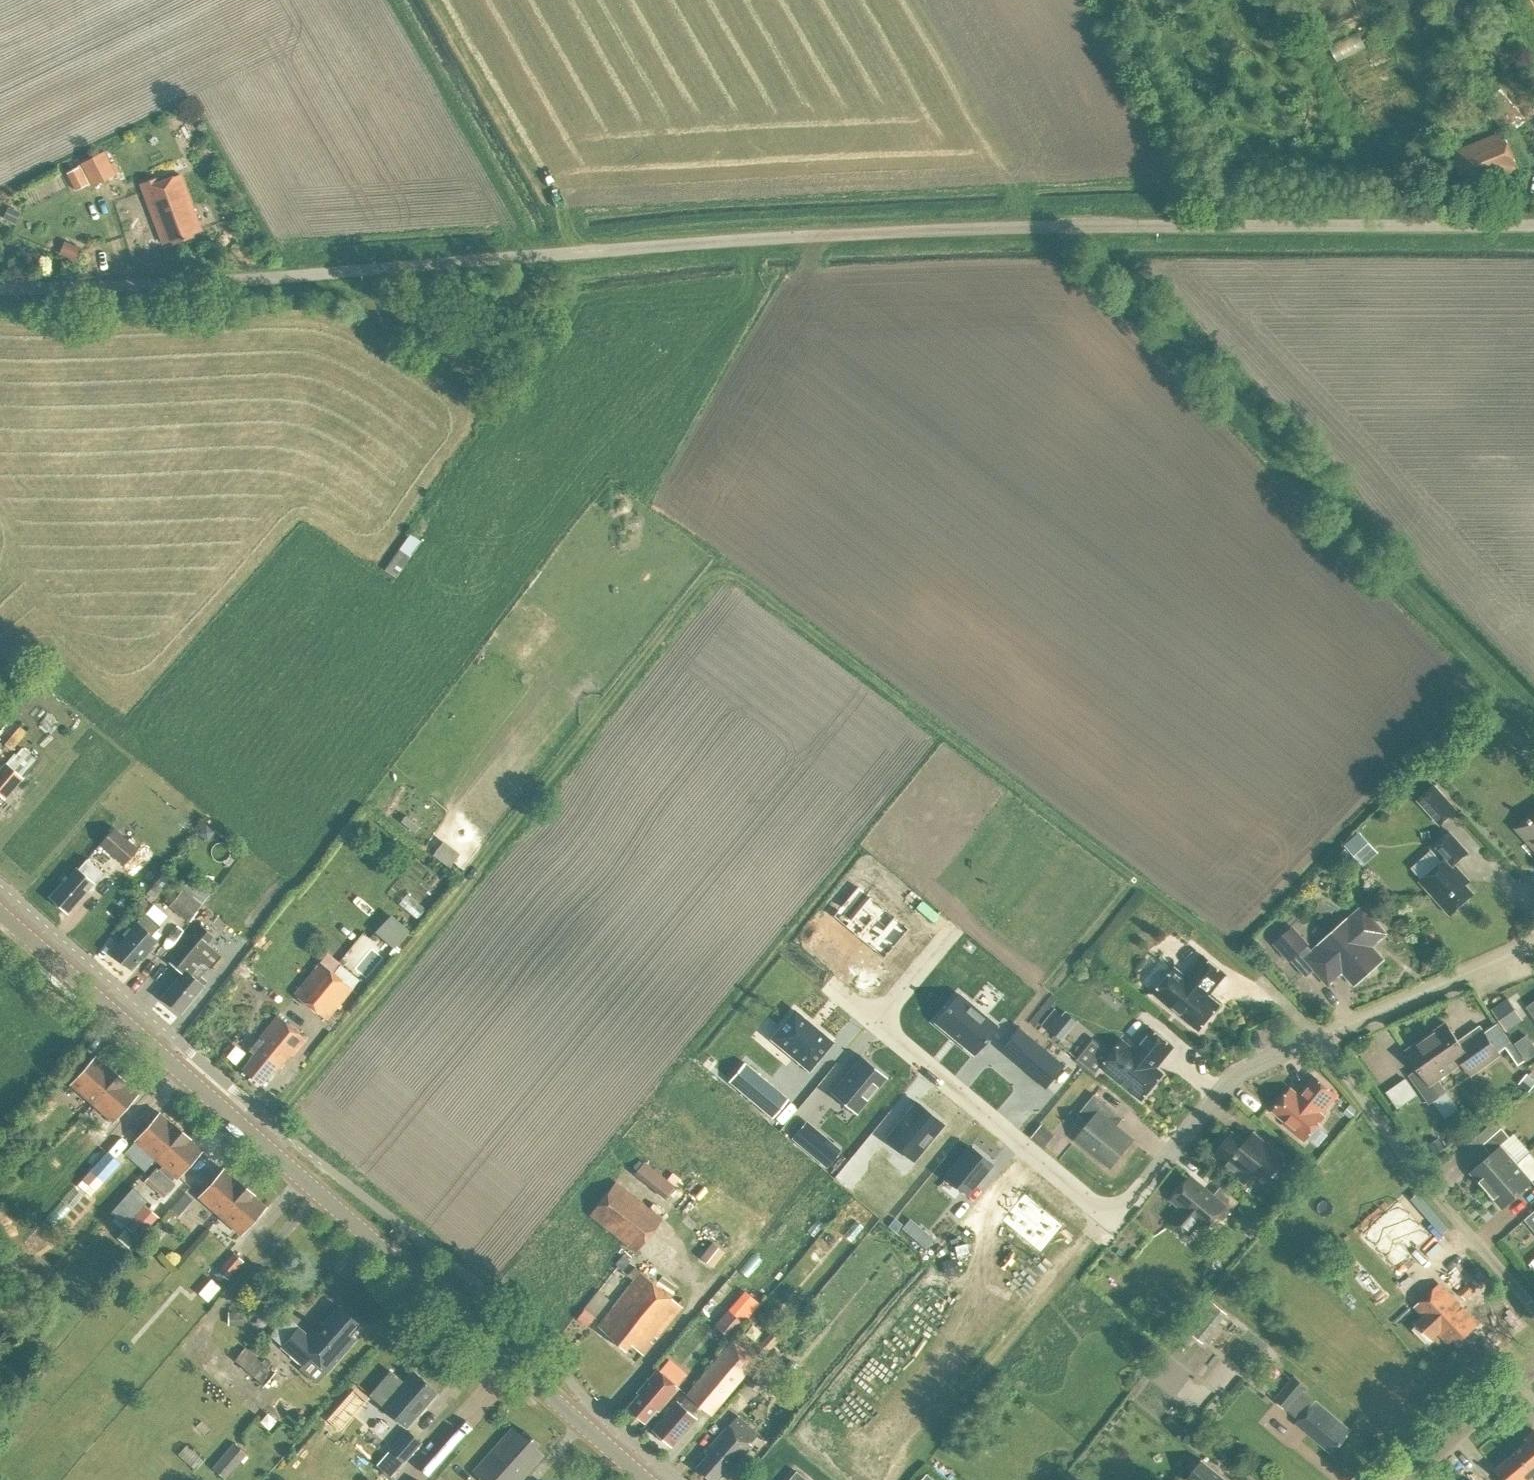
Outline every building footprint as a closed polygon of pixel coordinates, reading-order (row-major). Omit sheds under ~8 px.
[(1338,60),(1366,46),(1360,35),(1332,48),(1338,60)] [(1504,132),(1452,153),(1463,180),(1469,178),(1473,188),(1519,169),(1504,132)] [(81,164),(92,186),(117,174),(105,151),(81,164)] [(88,184),(79,167),(67,173),(76,191),(88,184)] [(180,176),(144,190),(164,243),(173,239),(174,243),(192,236),(191,234),(200,230),(180,176)] [(417,530),(391,567),(403,575),(429,538),(417,530)] [(4,799),(23,778),(21,776),(36,759),(23,748),(17,755),(15,753),(6,763),(5,762),(0,767),(0,795),(4,799)] [(1455,812),(1438,794),(1424,807),(1440,825),(1455,812)] [(1518,828),(1533,846),(1533,813),(1518,828)] [(114,828),(100,844),(124,865),(138,849),(114,828)] [(1369,862),(1385,850),(1369,828),(1352,840),(1369,862)] [(1443,861),(1420,881),(1450,915),(1474,893),(1458,875),(1462,872),(1455,864),(1468,852),(1450,832),(1432,848),(1443,861)] [(440,853),(458,865),(467,850),(450,838),(440,853)] [(77,867),(50,898),(68,913),(94,883),(90,879),(99,869),(87,859),(78,869),(77,867)] [(192,877),(169,906),(188,922),(211,893),(192,877)] [(862,889),(838,919),(886,956),(910,928),(862,889)] [(1322,945),(1308,958),(1330,983),(1344,970),(1356,983),(1382,960),(1369,944),(1372,942),(1373,943),(1385,934),(1363,909),(1348,922),(1347,921),(1321,944),(1322,945)] [(402,946),(419,926),(400,911),(384,930),(402,946)] [(132,970),(158,941),(152,936),(160,926),(146,913),(137,923),(137,922),(111,952),(114,954),(112,956),(120,963),(122,961),(132,970)] [(181,973),(176,979),(161,997),(181,1013),(204,986),(197,980),(219,954),(207,944),(213,936),(200,925),(169,962),(181,973)] [(1293,928),(1276,943),(1295,964),(1305,955),(1301,951),(1307,945),(1293,928)] [(1215,989),(1227,974),(1203,955),(1186,976),(1176,968),(1154,994),(1199,1031),(1221,1005),(1207,994),(1213,987),(1215,989)] [(320,962),(294,994),(326,1020),(352,988),(320,962)] [(997,1026),(958,994),(935,1022),(974,1054),(997,1026)] [(1493,1009),(1508,1030),(1524,1019),(1508,998),(1493,1009)] [(1057,1006),(1043,1023),(1059,1037),(1077,1016),(1069,1009),(1065,1013),(1057,1006)] [(795,1011),(772,1039),(809,1070),(832,1042),(795,1011)] [(252,1054),(249,1058),(250,1059),(242,1069),(261,1085),(273,1070),(276,1072),(289,1055),(292,1057),(306,1040),(277,1016),(249,1051),(252,1054)] [(1427,1037),(1450,1071),(1462,1062),(1471,1075),(1500,1055),(1480,1026),(1459,1041),(1447,1023),(1427,1037)] [(1163,1061),(1174,1047),(1151,1028),(1134,1049),(1124,1040),(1110,1056),(1102,1067),(1142,1100),(1164,1074),(1155,1066),(1161,1059),(1163,1061)] [(1438,1079),(1450,1071),(1427,1037),(1407,1051),(1419,1068),(1409,1075),(1430,1104),(1447,1092),(1438,1079)] [(1110,1056),(1093,1042),(1078,1060),(1096,1074),(1102,1067),(1110,1056)] [(862,1056),(831,1094),(856,1114),(886,1077),(862,1056)] [(96,1057),(71,1085),(113,1121),(138,1093),(125,1082),(126,1082),(109,1067),(108,1068),(96,1057)] [(745,1063),(729,1081),(772,1117),(787,1099),(745,1063)] [(1273,1111),(1286,1122),(1283,1124),(1305,1142),(1325,1116),(1323,1114),(1338,1095),(1315,1076),(1305,1089),(1306,1090),(1301,1096),(1292,1089),(1273,1111)] [(1090,1124),(1078,1139),(1112,1166),(1133,1141),(1109,1121),(1117,1112),(1095,1094),(1079,1115),(1090,1124)] [(916,1102),(886,1139),(913,1161),(943,1124),(916,1102)] [(160,1113),(135,1141),(156,1160),(181,1131),(173,1123),(172,1124),(160,1113)] [(1487,1190),(1518,1163),(1502,1145),(1510,1138),(1502,1129),(1484,1145),(1492,1154),(1471,1171),(1487,1190)] [(181,1131),(156,1160),(163,1166),(160,1170),(157,1167),(146,1180),(165,1197),(176,1184),(171,1180),(175,1176),(177,1178),(202,1150),(189,1139),(190,1138),(181,1131)] [(304,1132),(300,1137),(300,1138),(306,1142),(307,1142),(311,1137),(305,1132),(304,1132)] [(816,1132),(803,1147),(827,1167),(839,1151),(816,1132)] [(1219,1149),(1214,1155),(1233,1171),(1232,1173),(1245,1184),(1257,1169),(1269,1179),(1286,1158),(1261,1138),(1252,1148),(1233,1132),(1227,1139),(1224,1139),(1222,1141),(1220,1143),(1219,1146),(1219,1149)] [(1074,1146),(1061,1136),(1050,1149),(1063,1160),(1074,1146)] [(105,1180),(130,1155),(120,1144),(94,1169),(105,1180)] [(991,1164),(970,1147),(946,1177),(966,1193),(991,1164)] [(653,1157),(641,1174),(674,1196),(686,1179),(653,1157)] [(1533,1182),(1518,1163),(1487,1190),(1503,1209),(1533,1182)] [(224,1169),(199,1197),(220,1216),(245,1187),(237,1180),(236,1180),(224,1169)] [(1201,1223),(1207,1228),(1217,1216),(1223,1221),(1240,1202),(1221,1187),(1213,1196),(1191,1177),(1173,1199),(1182,1207),(1172,1219),(1191,1235),(1201,1223)] [(636,1252),(662,1219),(615,1182),(589,1215),(636,1252)] [(245,1187),(220,1216),(241,1234),(266,1206),(253,1195),(254,1194),(245,1187)] [(145,1205),(126,1227),(139,1239),(159,1217),(145,1205)] [(1026,1207),(1009,1227),(1040,1253),(1057,1231),(1026,1207)] [(1409,1242),(1430,1236),(1423,1210),(1402,1215),(1409,1242)] [(1525,1219),(1533,1229),(1533,1228),(1533,1212),(1525,1219)] [(921,1230),(914,1238),(926,1248),(933,1239),(921,1230)] [(715,1260),(728,1245),(721,1240),(709,1254),(715,1260)] [(234,1253),(218,1271),(229,1280),(244,1261),(234,1253)] [(682,1307),(641,1273),(642,1272),(641,1271),(597,1326),(625,1351),(630,1344),(643,1355),(682,1307)] [(216,1298),(227,1283),(218,1277),(208,1292),(216,1298)] [(1424,1316),(1416,1323),(1432,1339),(1438,1333),(1448,1344),(1455,1337),(1460,1342),(1479,1324),(1440,1283),(1415,1307),(1424,1316)] [(1458,1292),(1465,1299),(1474,1291),(1467,1284),(1458,1292)] [(1211,1300),(1188,1330),(1187,1330),(1205,1344),(1229,1313),(1211,1300)] [(298,1327),(281,1347),(303,1366),(300,1369),(316,1383),(326,1372),(327,1372),(355,1340),(351,1337),(361,1326),(338,1306),(310,1338),(298,1327)] [(744,1318),(731,1307),(715,1327),(728,1337),(744,1318)] [(677,1401),(653,1429),(671,1445),(696,1418),(691,1414),(698,1405),(711,1415),(757,1360),(732,1339),(686,1395),(687,1395),(680,1404),(677,1401)] [(235,1360),(264,1385),(274,1373),(245,1348),(235,1360)] [(637,1393),(639,1395),(628,1407),(644,1422),(655,1409),(657,1411),(678,1387),(657,1369),(637,1393)] [(391,1370),(370,1394),(383,1406),(406,1427),(437,1392),(413,1372),(404,1382),(391,1370)] [(1300,1418),(1296,1423),(1333,1455),(1347,1438),(1346,1436),(1351,1430),(1305,1391),(1308,1388),(1295,1376),(1275,1399),(1289,1411),(1290,1409),(1300,1418)] [(696,1467),(711,1479),(714,1479),(724,1469),(727,1472),(751,1444),(750,1444),(758,1434),(737,1415),(729,1425),(729,1424),(704,1452),(707,1455),(696,1467)] [(473,1472),(482,1479),(521,1479),(543,1456),(535,1448),(539,1444),(524,1431),(520,1435),(512,1428),(473,1472)] [(390,1449),(403,1461),(420,1442),(407,1430),(390,1449)] [(1528,1441),(1516,1451),(1533,1472),(1533,1431),(1526,1438),(1528,1441)] [(213,1468),(227,1479),(249,1455),(234,1443),(213,1468)] [(1533,1474),(1533,1472),(1516,1451),(1495,1469),(1504,1479),(1527,1479),(1533,1474)] [(1203,1459),(1186,1479),(1187,1479),(1229,1479),(1203,1459)] [(788,1479),(806,1479),(796,1471),(788,1479)]
